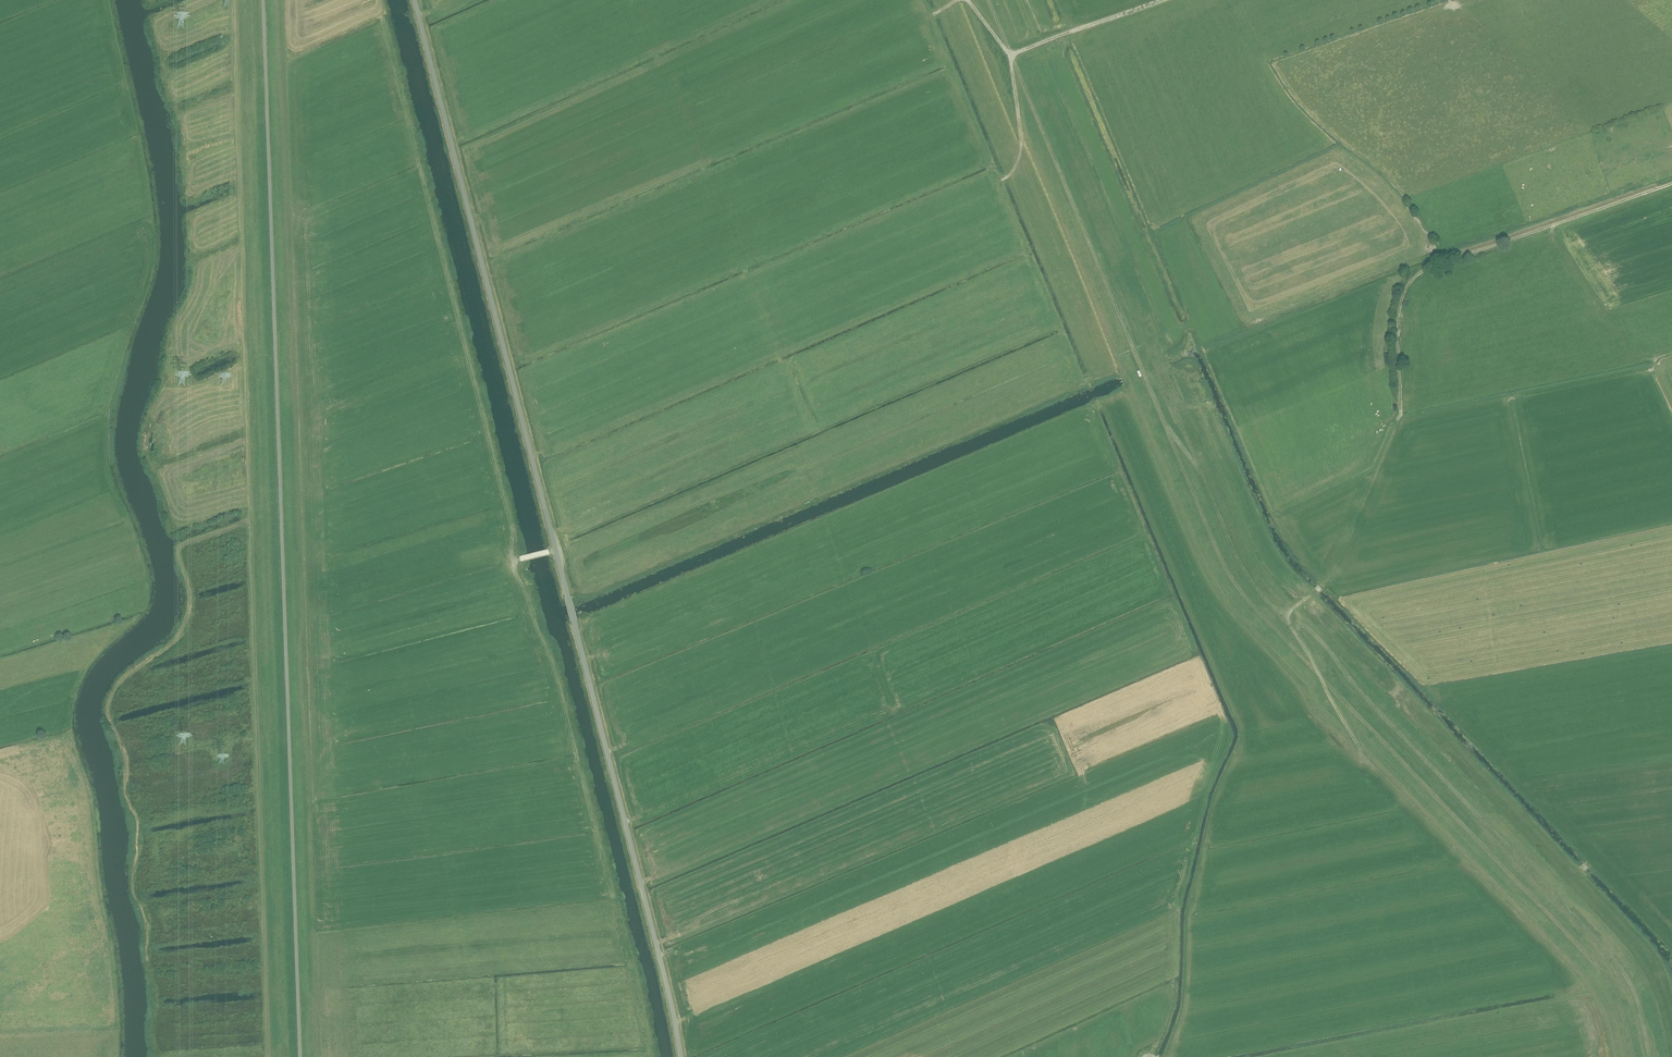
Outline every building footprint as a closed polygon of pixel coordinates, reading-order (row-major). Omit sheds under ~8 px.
[(581,197),(576,175),(565,177),(570,199),(581,197)] [(623,184),(627,192),(647,182),(643,175),(623,184)]
